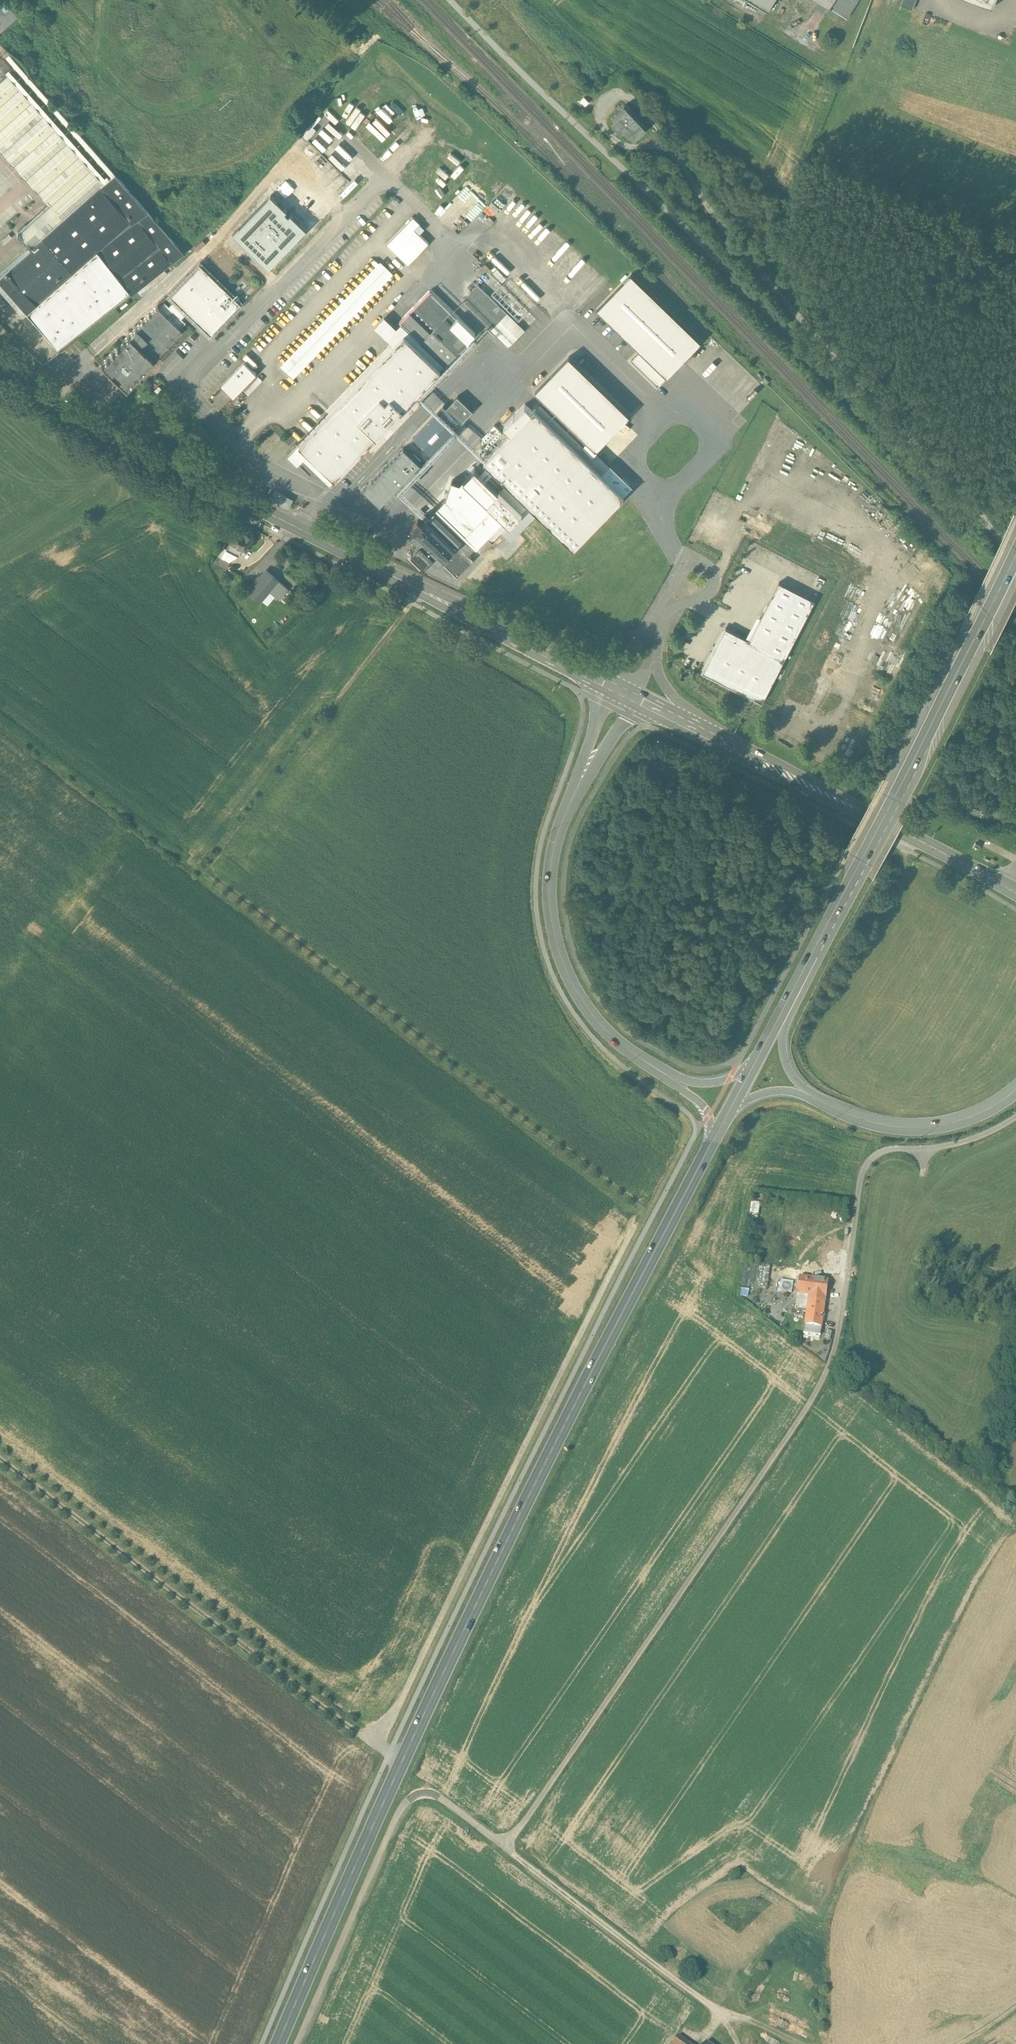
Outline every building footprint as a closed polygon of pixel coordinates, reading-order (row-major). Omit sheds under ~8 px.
[(768,11),(774,0),(749,0),(768,11)] [(829,7),(847,18),(858,0),(834,0),(829,7)] [(900,5),(912,9),(916,0),(902,0),(900,5)] [(183,248),(116,171),(111,176),(0,55),(0,152),(45,204),(20,226),(33,241),(0,271),(0,275),(60,340),(183,248)] [(589,102),(584,96),(580,100),(585,105),(589,102)] [(646,128),(625,105),(613,116),(634,139),(646,128)] [(328,108),(303,134),(307,138),(322,123),(332,134),(338,128),(335,125),(340,119),(328,108)] [(390,239),(412,260),(433,240),(418,225),(423,221),(416,214),(390,239)] [(210,335),(186,312),(184,315),(210,340),(245,303),(200,260),(165,296),(171,302),(174,300),(170,296),(200,264),(241,303),(210,335)] [(381,261),(280,364),(293,376),(393,273),(381,261)] [(186,312),(210,335),(241,303),(200,264),(170,296),(174,300),(171,302),(168,305),(164,301),(159,307),(180,328),(185,322),(181,318),(184,315),(186,312)] [(631,274),(597,309),(640,350),(631,360),(658,385),(701,341),(631,274)] [(478,284),(462,301),(509,346),(525,329),(478,284)] [(400,322),(409,330),(291,448),(329,486),(447,368),(481,334),(434,287),(400,322)] [(101,365),(125,388),(182,330),(180,328),(159,307),(157,306),(101,365)] [(536,391),(596,449),(629,415),(569,357),(536,391)] [(254,376),(242,364),(220,386),(232,398),(254,376)] [(449,405),(464,420),(477,407),(462,393),(449,405)] [(633,489),(545,402),(492,455),(515,478),(484,506),(461,482),(440,504),(413,529),(421,542),(425,547),(428,550),(435,556),(438,552),(462,576),(538,501),(580,542),(633,489)] [(438,413),(421,430),(436,446),(453,429),(438,413)] [(409,444),(366,486),(383,503),(426,461),(409,444)] [(290,496),(278,490),(273,498),(286,505),(290,496)] [(295,499),(290,496),(286,505),(290,507),(295,499)] [(255,535),(247,531),(246,533),(237,529),(228,548),(240,554),(243,547),(248,549),(255,535)] [(231,561),(219,554),(215,562),(227,568),(231,561)] [(268,569),(250,590),(261,600),(271,589),(280,598),(289,588),(280,580),(268,569)] [(749,640),(785,658),(815,600),(779,582),(749,640)] [(299,596),(292,590),(287,595),(294,601),(299,596)] [(726,628),(703,671),(762,702),(785,658),(749,640),(726,628)] [(751,1202),(752,1217),(760,1217),(759,1202),(751,1202)] [(806,1324),(825,1326),(830,1277),(800,1275),(798,1293),(808,1294),(806,1324)] [(782,1279),(781,1290),(793,1292),(794,1280),(782,1279)] [(681,2034),(674,2043),(696,2043),(681,2034)]
